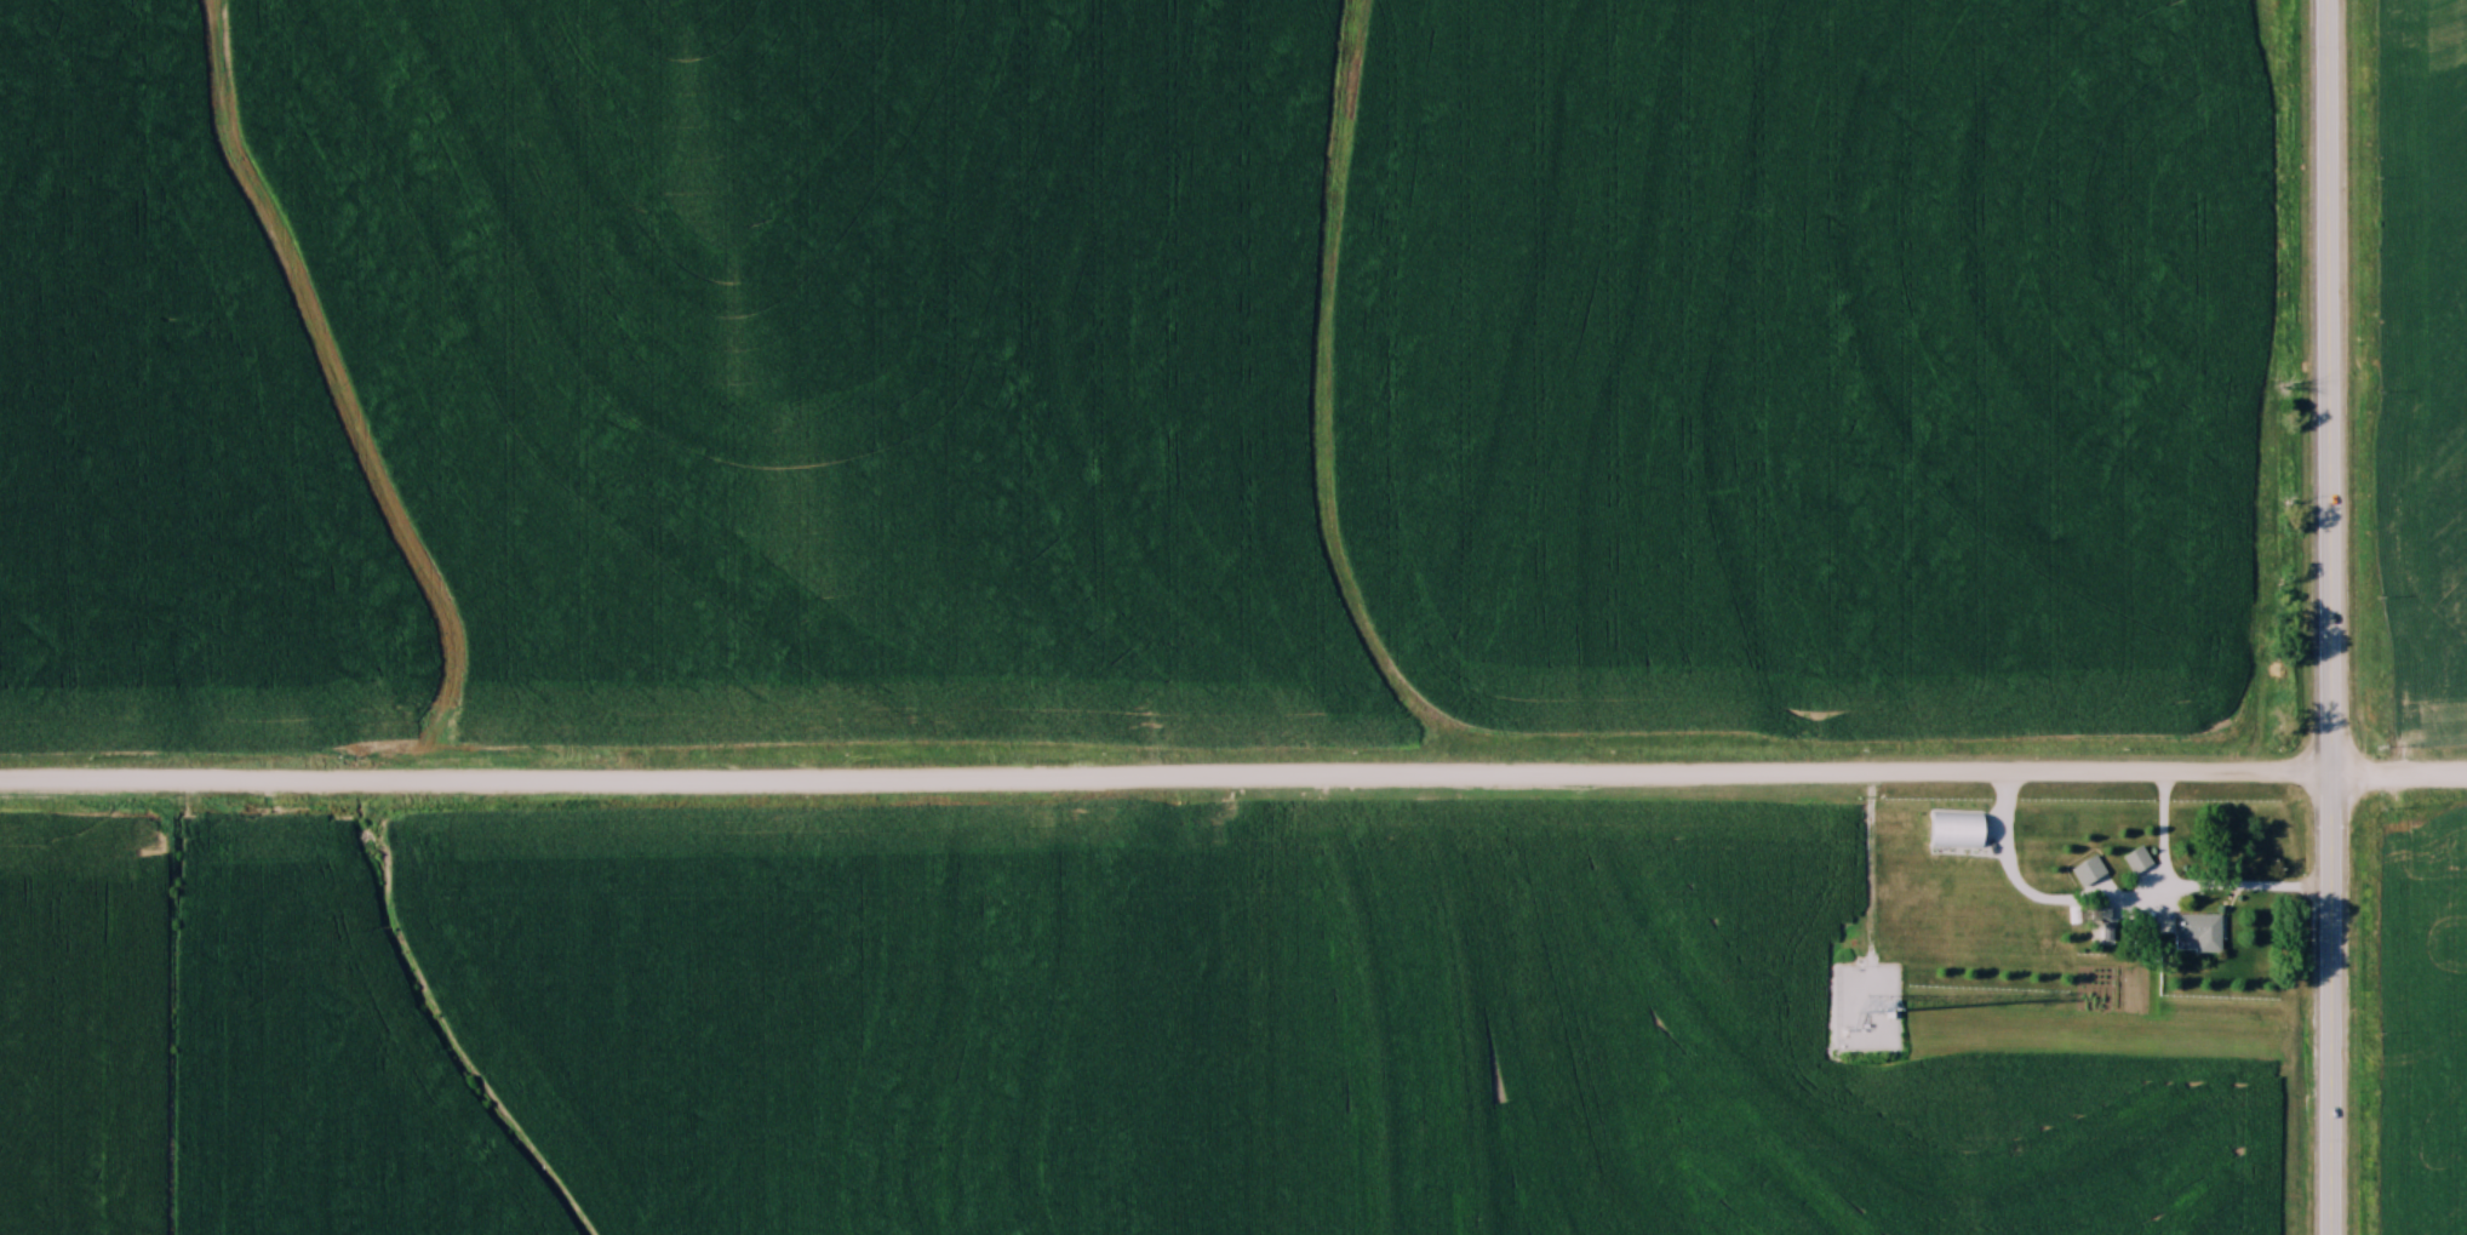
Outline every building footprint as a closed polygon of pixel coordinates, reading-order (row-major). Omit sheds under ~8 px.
[(1984,812),(1931,812),(1931,847),(1984,847),(1984,812)] [(2044,819),(2028,819),(2028,837),(2044,837),(2044,819)] [(2123,857),(2133,875),(2152,865),(2142,846),(2123,857)] [(2111,942),(2111,906),(2090,906),(2090,942),(2111,942)] [(2220,916),(2176,916),(2176,940),(2197,940),(2197,953),(2220,953),(2220,916)]
